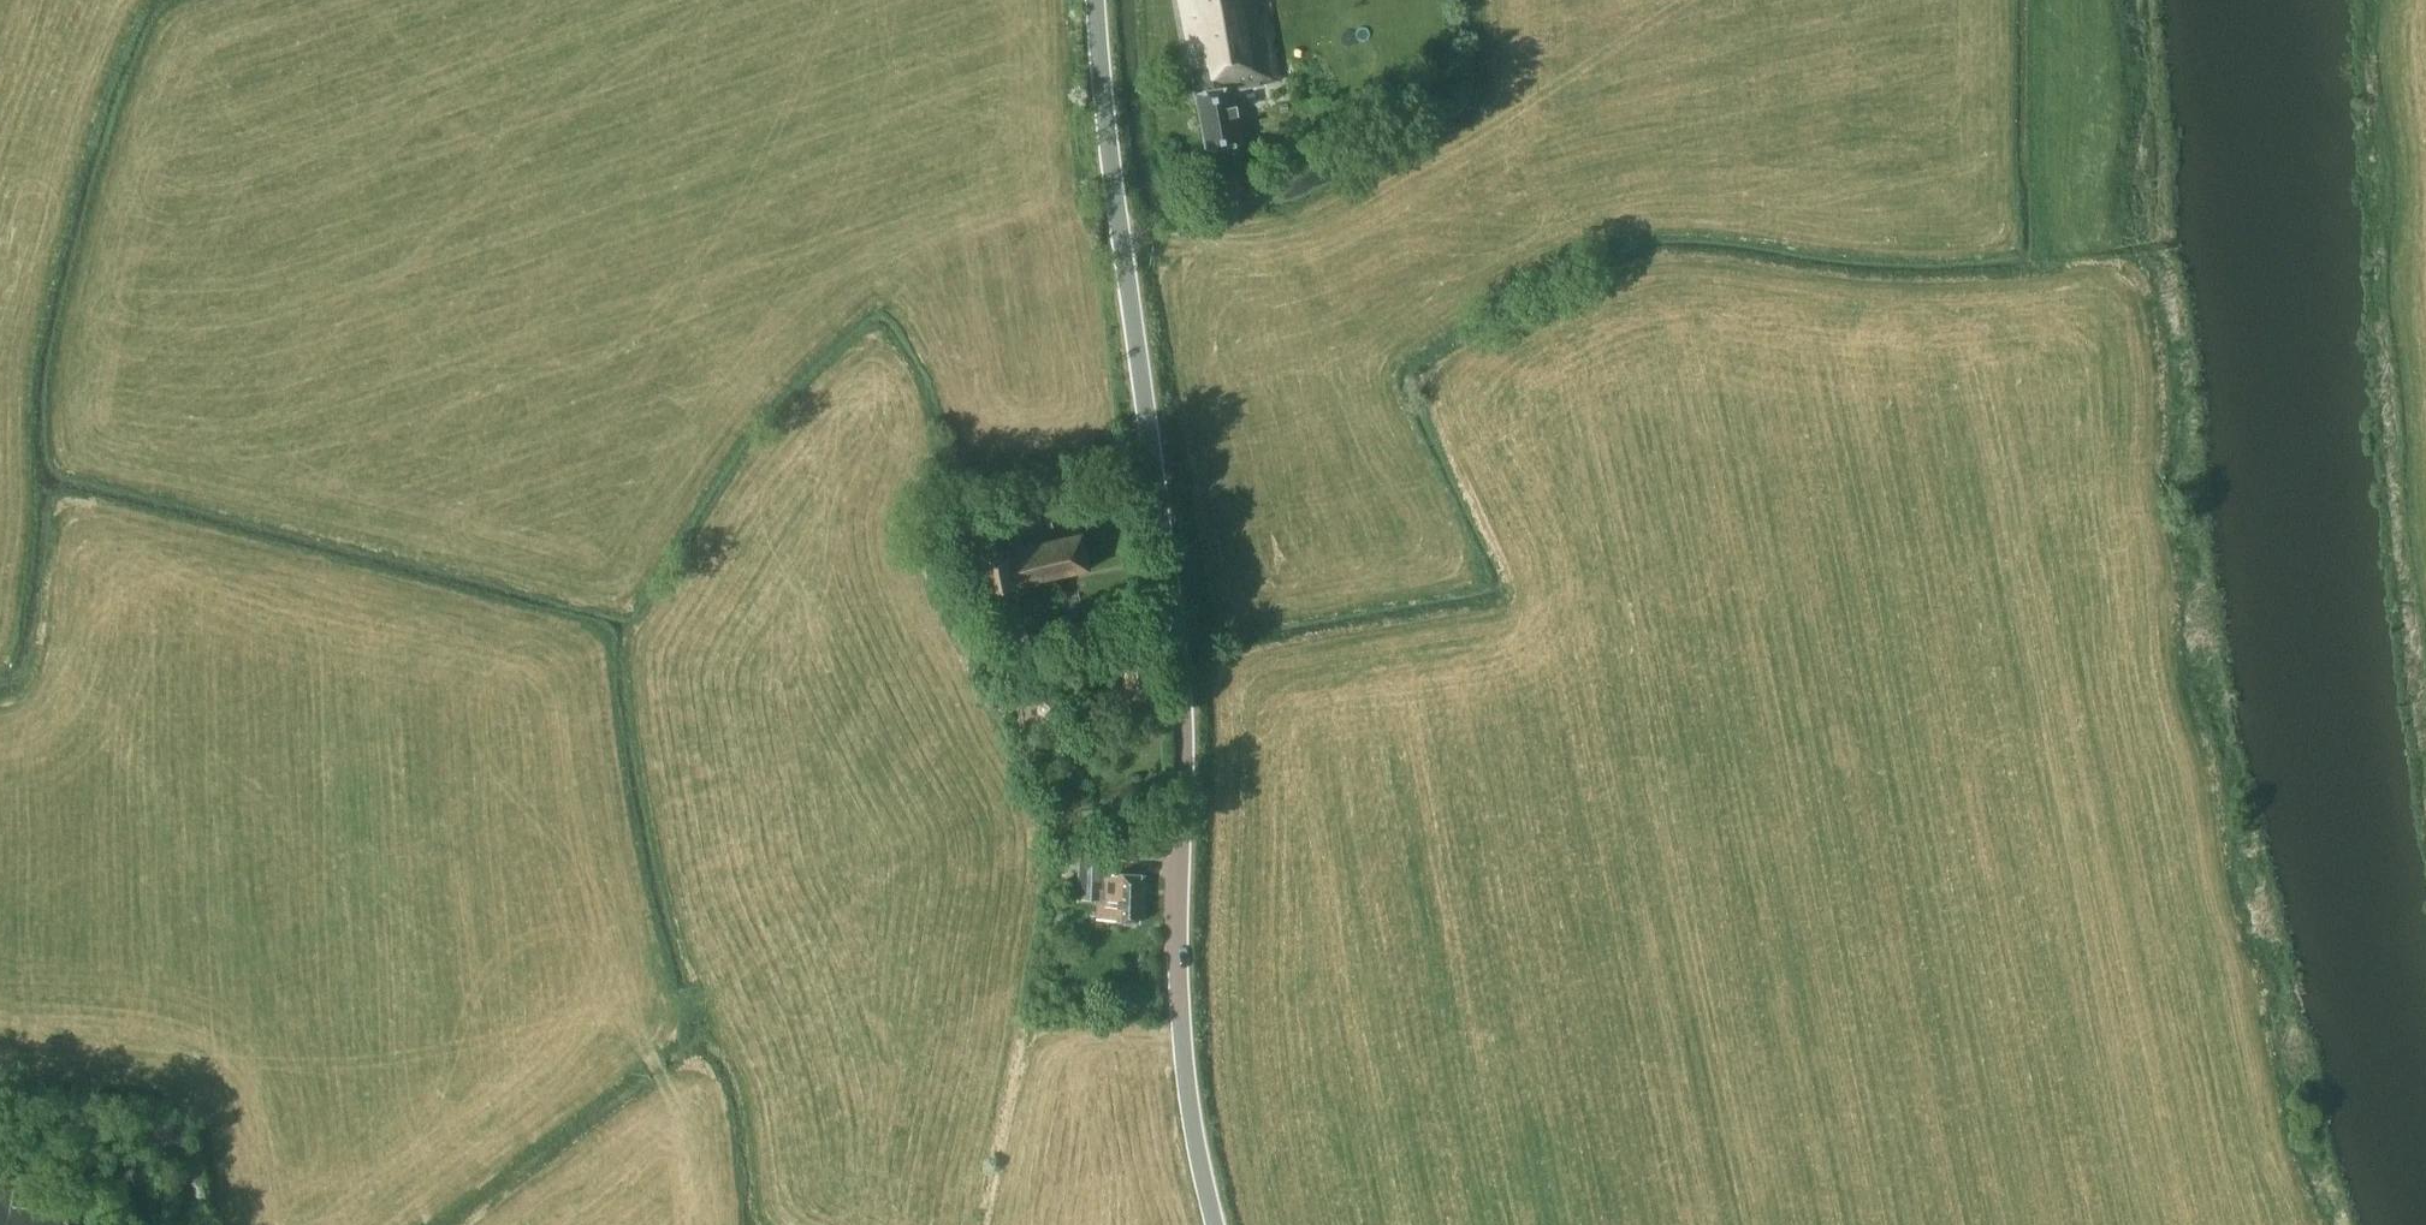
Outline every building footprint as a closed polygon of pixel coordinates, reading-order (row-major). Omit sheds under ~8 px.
[(1188,70),(1191,69),(1206,149),(1243,142),(1233,88),(1281,78),(1265,0),(1175,0),(1188,70)] [(1090,568),(1082,532),(1007,549),(1009,556),(988,560),(994,585),(1014,581),(1014,585),(1090,568)] [(1067,741),(1061,693),(1037,696),(1042,743),(1067,741)] [(1109,851),(1081,850),(1079,898),(1099,899),(1098,918),(1143,920),(1145,875),(1108,873),(1109,851)] [(71,1208),(15,1203),(16,1193),(0,1192),(0,1224),(69,1224),(71,1208)]
